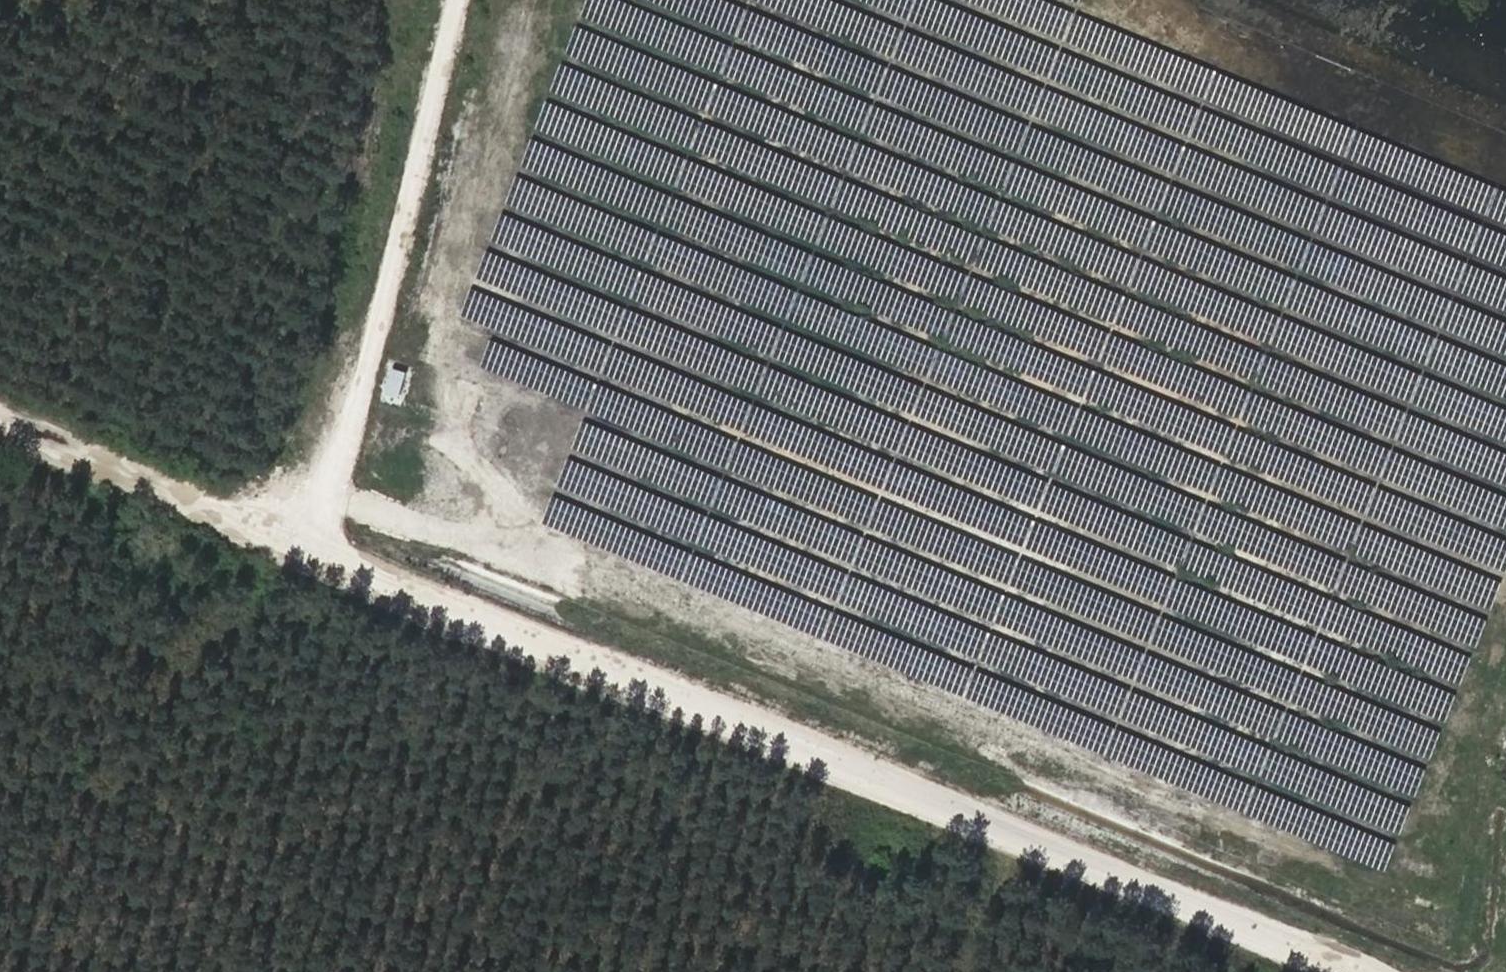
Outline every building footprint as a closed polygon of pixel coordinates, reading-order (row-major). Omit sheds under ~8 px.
[(392,367),(385,393),(399,396),(406,371),(392,367)]
